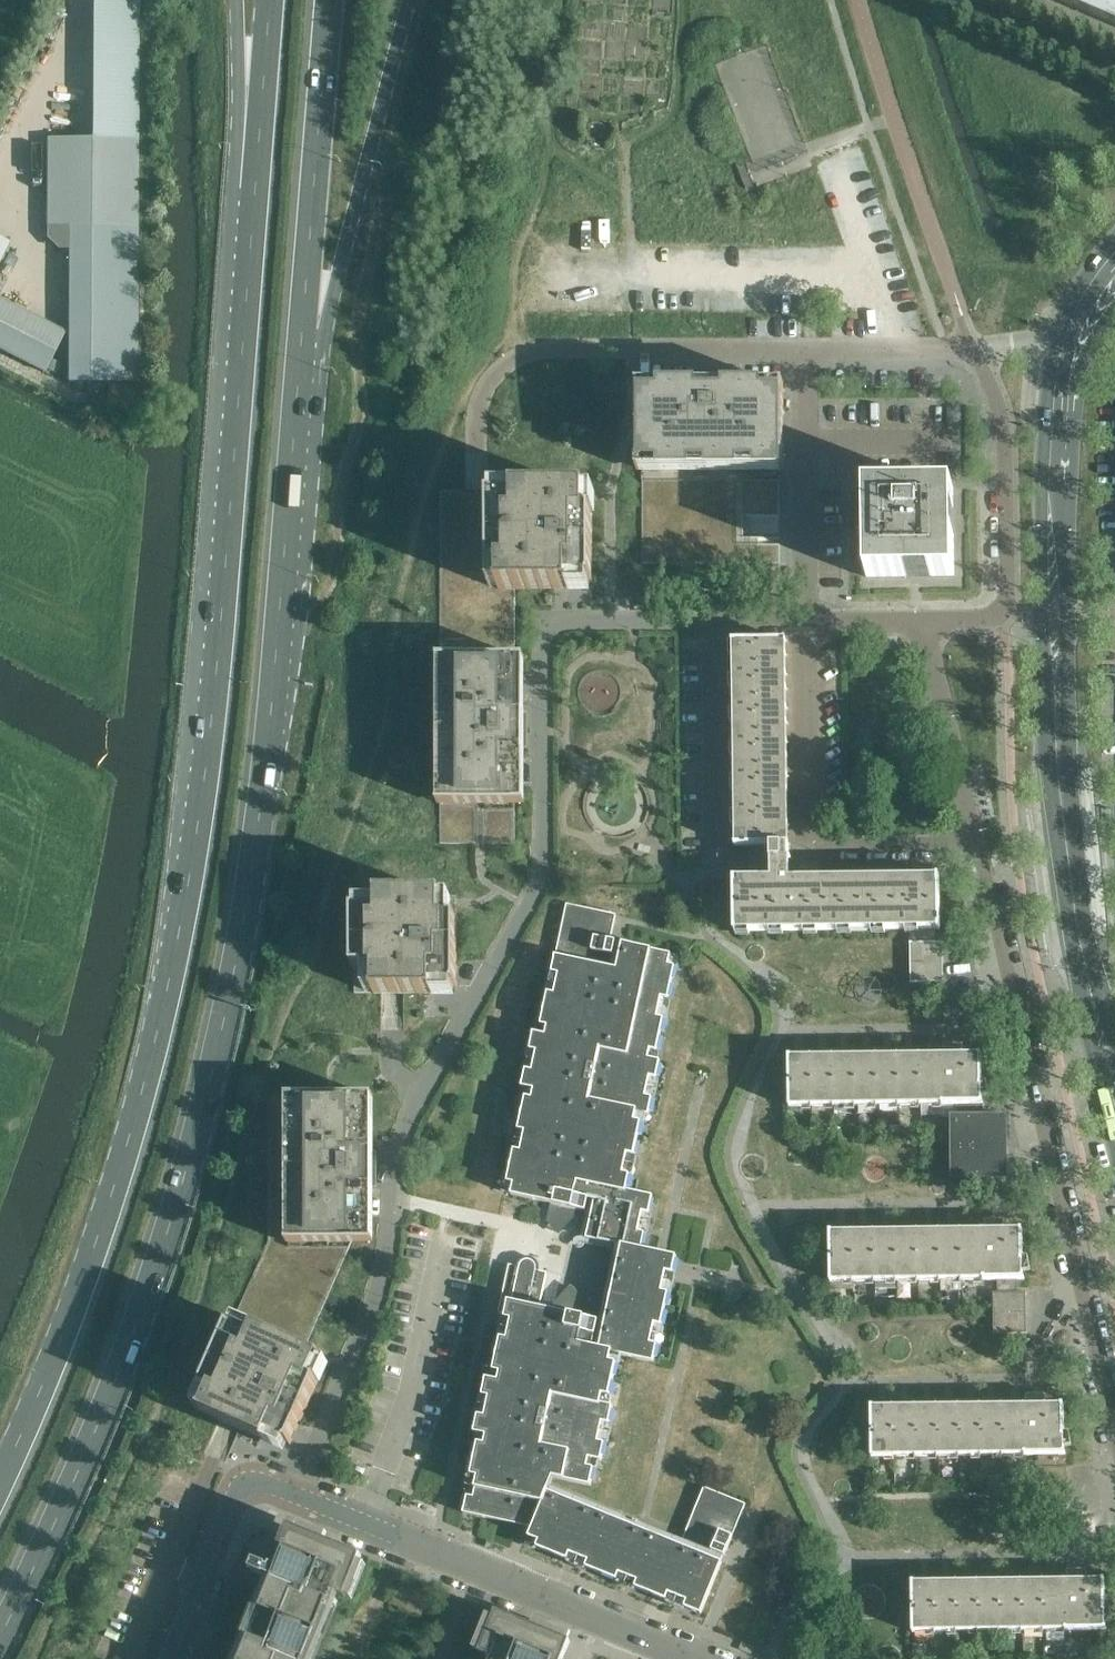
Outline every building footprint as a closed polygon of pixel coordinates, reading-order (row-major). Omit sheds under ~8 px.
[(1114,24),(1114,0),(1059,0),(1114,24)] [(758,166),(805,149),(785,95),(767,102),(774,121),(758,127),(756,120),(759,119),(747,88),(737,91),(730,72),(724,74),(758,166)] [(68,227),(68,332),(67,382),(136,382),(137,138),(47,138),(46,227),(68,227)] [(0,239),(0,260),(9,243),(0,239)] [(44,371),(64,332),(0,299),(0,349),(44,371)] [(784,385),(637,385),(637,472),(784,472),(784,385)] [(784,472),(637,472),(635,557),(783,556),(784,472)] [(513,490),(492,490),(492,498),(489,498),(489,565),(490,565),(490,586),(498,586),(498,589),(514,589),(568,589),(568,581),(584,581),(584,563),(589,563),(589,568),(592,568),(592,513),(586,513),(586,490),(513,489),(513,490)] [(952,490),(866,491),(867,577),(953,576),(952,490)] [(733,846),(749,846),(750,876),(756,876),(756,878),(733,879),(734,932),(736,932),(736,931),(915,928),(915,941),(934,941),(934,927),(939,927),(939,928),(940,928),(940,875),(814,877),(814,864),(820,863),(820,858),(799,854),(799,860),(790,860),(790,858),(789,858),(789,845),(790,845),(790,844),(788,844),(786,642),(787,642),(787,640),(732,641),(734,844),(733,846)] [(524,658),(437,658),(437,804),(524,804),(524,658)] [(377,895),(354,895),(354,911),(353,911),(353,969),(354,970),(354,993),(373,993),(373,994),(433,994),(433,986),(453,986),(453,987),(457,987),(457,918),(456,918),(456,895),(442,895),(442,894),(377,894),(377,895)] [(615,915),(567,904),(552,972),(558,974),(554,994),(548,993),(541,1025),(547,1027),(545,1035),(533,1032),(530,1050),(536,1052),(532,1071),(526,1069),(522,1087),(534,1090),(532,1098),(526,1097),(518,1130),(525,1131),(520,1151),(514,1150),(507,1182),(514,1184),(511,1195),(553,1204),(549,1219),(551,1220),(552,1224),(553,1227),(556,1231),(576,1209),(586,1211),(580,1237),(577,1237),(574,1239),(574,1244),(576,1247),(579,1248),(583,1247),(585,1244),(614,1250),(599,1321),(576,1316),(579,1300),(578,1300),(577,1296),(575,1292),(572,1289),(552,1311),(539,1308),(547,1272),(539,1271),(539,1266),(538,1262),(534,1259),(530,1257),(525,1256),(521,1258),(518,1262),(516,1266),(509,1264),(498,1312),(505,1314),(502,1330),(509,1331),(507,1339),(500,1338),(493,1371),(500,1373),(498,1381),(486,1379),(483,1396),(489,1398),(485,1417),(479,1416),(474,1433),(486,1436),(484,1444),(478,1443),(471,1475),(478,1477),(473,1496),(467,1495),(463,1512),(532,1527),(527,1542),(567,1559),(569,1552),(588,1560),(586,1566),(616,1578),(618,1572),(637,1580),(636,1586),(665,1598),(668,1593),(687,1601),(685,1606),(701,1613),(722,1562),(721,1562),(723,1555),(724,1556),(745,1504),(704,1487),(682,1540),(644,1524),(550,1486),(553,1478),(590,1486),(594,1468),(587,1467),(589,1458),(601,1460),(604,1443),(597,1442),(601,1422),(608,1423),(612,1406),(601,1404),(602,1395),(609,1396),(616,1363),(609,1362),(611,1352),(653,1362),(656,1345),(650,1343),(654,1323),(661,1325),(673,1269),(676,1256),(641,1248),(645,1233),(637,1231),(641,1211),(648,1213),(652,1195),(626,1189),(629,1175),(622,1173),(627,1153),(633,1155),(640,1122),(634,1121),(636,1111),(648,1114),(651,1097),(645,1096),(649,1076),(656,1077),(659,1060),(648,1057),(649,1049),(656,1050),(662,1018),(656,1016),(660,996),(667,998),(674,966),(668,964),(670,953),(610,940),(615,915)] [(940,982),(940,941),(934,941),(915,941),(911,942),(911,982),(940,982)] [(943,1055),(789,1057),(789,1107),(791,1107),(791,1106),(956,1104),(956,1116),(956,1117),(976,1117),(976,1104),(982,1104),(982,1102),(981,1102),(980,1053),(979,1053),(978,1054),(963,1054),(963,1047),(943,1047),(943,1055)] [(203,1387),(194,1408),(201,1411),(201,1412),(265,1440),(287,1450),(290,1445),(327,1359),(322,1357),(307,1351),(373,1206),(373,1096),(373,1095),(268,1095),(268,1241),(230,1326),(230,1325),(203,1386),(203,1387)] [(956,1116),(952,1116),(952,1177),(1004,1177),(1004,1117),(976,1117),(956,1117),(956,1116)] [(984,1229),(831,1231),(829,1231),(830,1281),(831,1281),(832,1280),(997,1279),(997,1291),(997,1292),(1021,1292),(1024,1292),(1025,1292),(1025,1290),(1017,1290),(1017,1279),(1023,1278),(1023,1276),(1022,1276),(1021,1230),(1019,1229),(1019,1231),(1003,1231),(1003,1223),(986,1223),(986,1229),(984,1229)] [(997,1292),(997,1291),(992,1291),(992,1293),(993,1293),(993,1304),(1021,1305),(1021,1292),(997,1292)] [(834,1302),(834,1310),(846,1310),(846,1301),(834,1302)] [(1021,1305),(993,1304),(994,1318),(1021,1318),(1021,1305)] [(1021,1330),(1021,1318),(994,1318),(994,1330),(993,1330),(993,1332),(1026,1332),(1025,1330),(1021,1330)] [(1026,1405),(872,1406),(871,1406),(871,1456),(873,1456),(1023,1454),(1023,1455),(1037,1454),(1038,1466),(1057,1466),(1057,1454),(1065,1454),(1065,1452),(1063,1452),(1063,1404),(1061,1404),(1061,1405),(1045,1405),(1044,1398),(1026,1398),(1026,1405)] [(335,1607),(340,1596),(345,1598),(362,1557),(288,1527),(273,1563),(244,1551),(235,1573),(265,1585),(235,1658),(314,1658),(335,1607)] [(1067,1580),(912,1582),(913,1631),(914,1632),(914,1631),(936,1630),(1064,1629),(1064,1630),(1105,1629),(1105,1627),(1104,1627),(1104,1579),(1102,1579),(1102,1580),(1086,1580),(1086,1574),(1067,1574),(1067,1580)] [(495,1611),(479,1653),(484,1655),(482,1658),(562,1658),(569,1641),(501,1613),(495,1611)] [(922,1642),(913,1642),(913,1652),(922,1652),(922,1642)]
